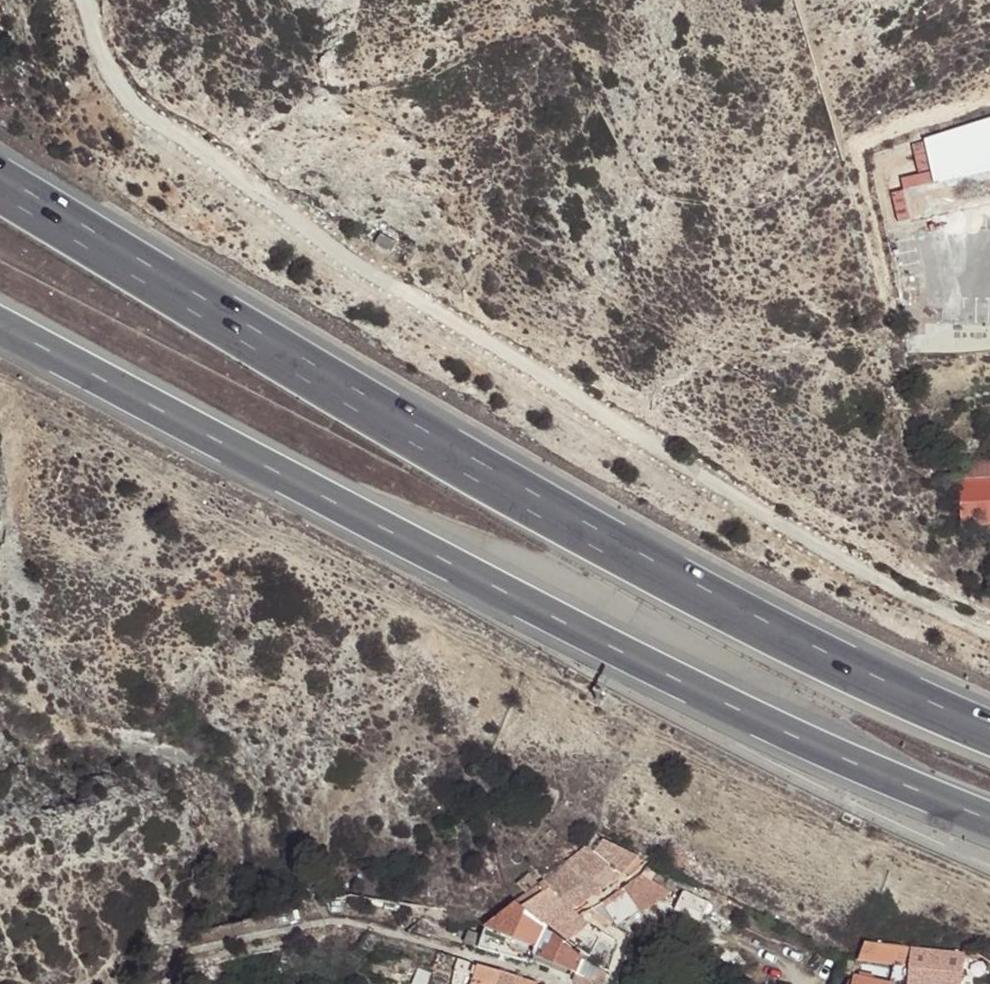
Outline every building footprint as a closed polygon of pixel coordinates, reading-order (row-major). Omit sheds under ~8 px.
[(964,478),(989,478),(989,449),(988,449),(964,478)] [(964,478),(966,520),(989,520),(989,478),(964,478)] [(622,876),(636,857),(603,841),(594,853),(597,856),(622,876)] [(551,889),(573,910),(622,876),(597,856),(551,889)] [(668,882),(672,874),(659,867),(656,876),(668,882)] [(602,904),(603,906),(615,925),(666,891),(642,875),(602,904)] [(586,924),(573,910),(551,889),(523,910),(548,927),(563,939),(586,924)] [(583,960),(547,928),(548,927),(523,910),(517,906),(487,930),(514,940),(537,948),(579,966),(583,960)] [(514,940),(487,930),(485,937),(471,932),(468,944),(481,949),(530,963),(533,956),(574,974),(571,980),(580,983),(606,983),(608,977),(598,973),(579,966),(537,948),(514,940)] [(912,950),(913,948),(913,945),(863,941),(855,962),(864,963),(893,965),(909,967),(912,950)] [(964,955),(912,950),(909,967),(909,968),(963,973),(964,955)] [(864,963),(855,962),(853,969),(861,972),(864,963)] [(909,967),(893,965),(892,983),(906,983),(909,968),(909,967)] [(503,973),(478,967),(474,983),(536,983),(503,973)] [(909,968),(906,983),(963,983),(963,973),(909,968)]
